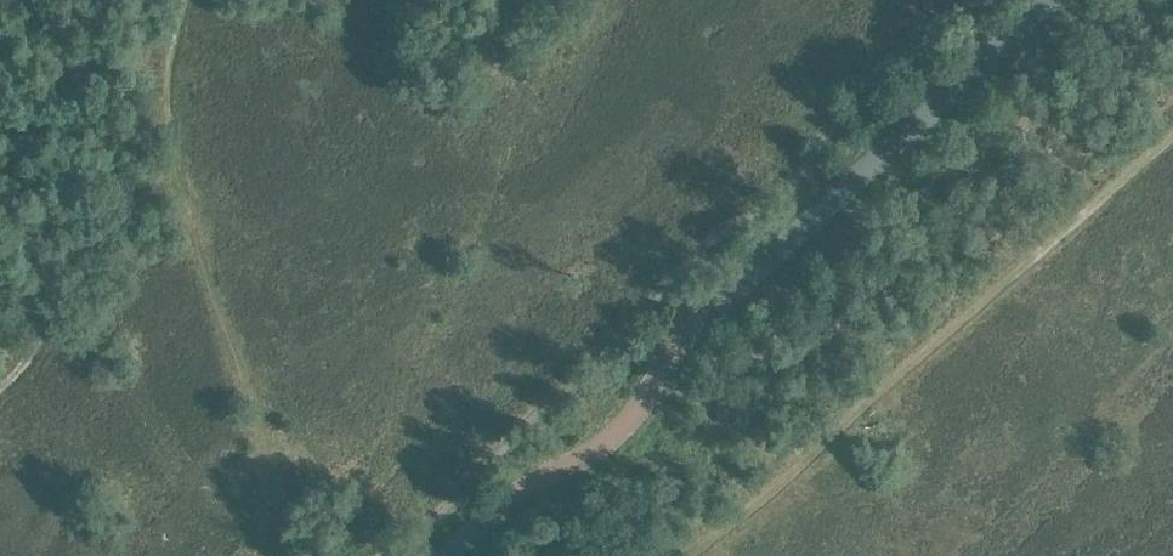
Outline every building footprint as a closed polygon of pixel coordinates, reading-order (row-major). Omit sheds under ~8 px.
[(867,158),(883,153),(878,138),(862,143),(867,158)]
